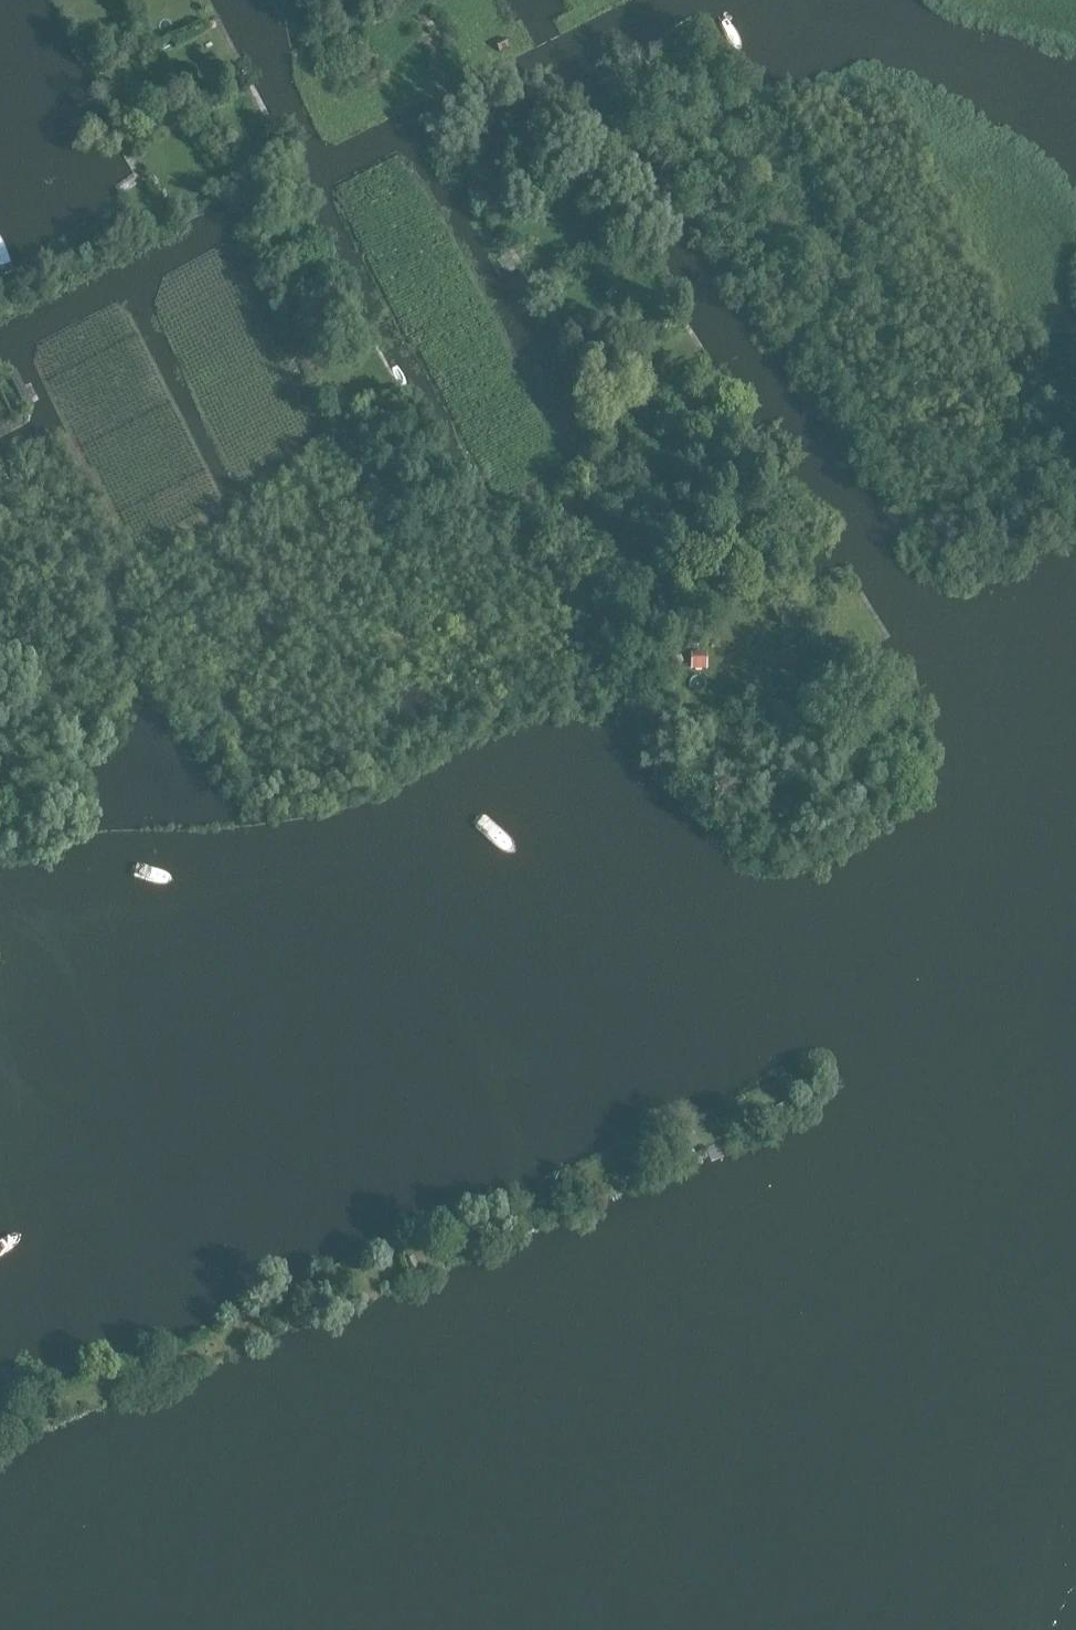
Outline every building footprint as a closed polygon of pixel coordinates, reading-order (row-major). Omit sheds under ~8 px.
[(499,53),(508,48),(503,39),(494,44),(499,53)] [(184,115),(171,121),(173,127),(187,120),(184,115)] [(707,670),(706,652),(691,652),(691,671),(707,670)]
